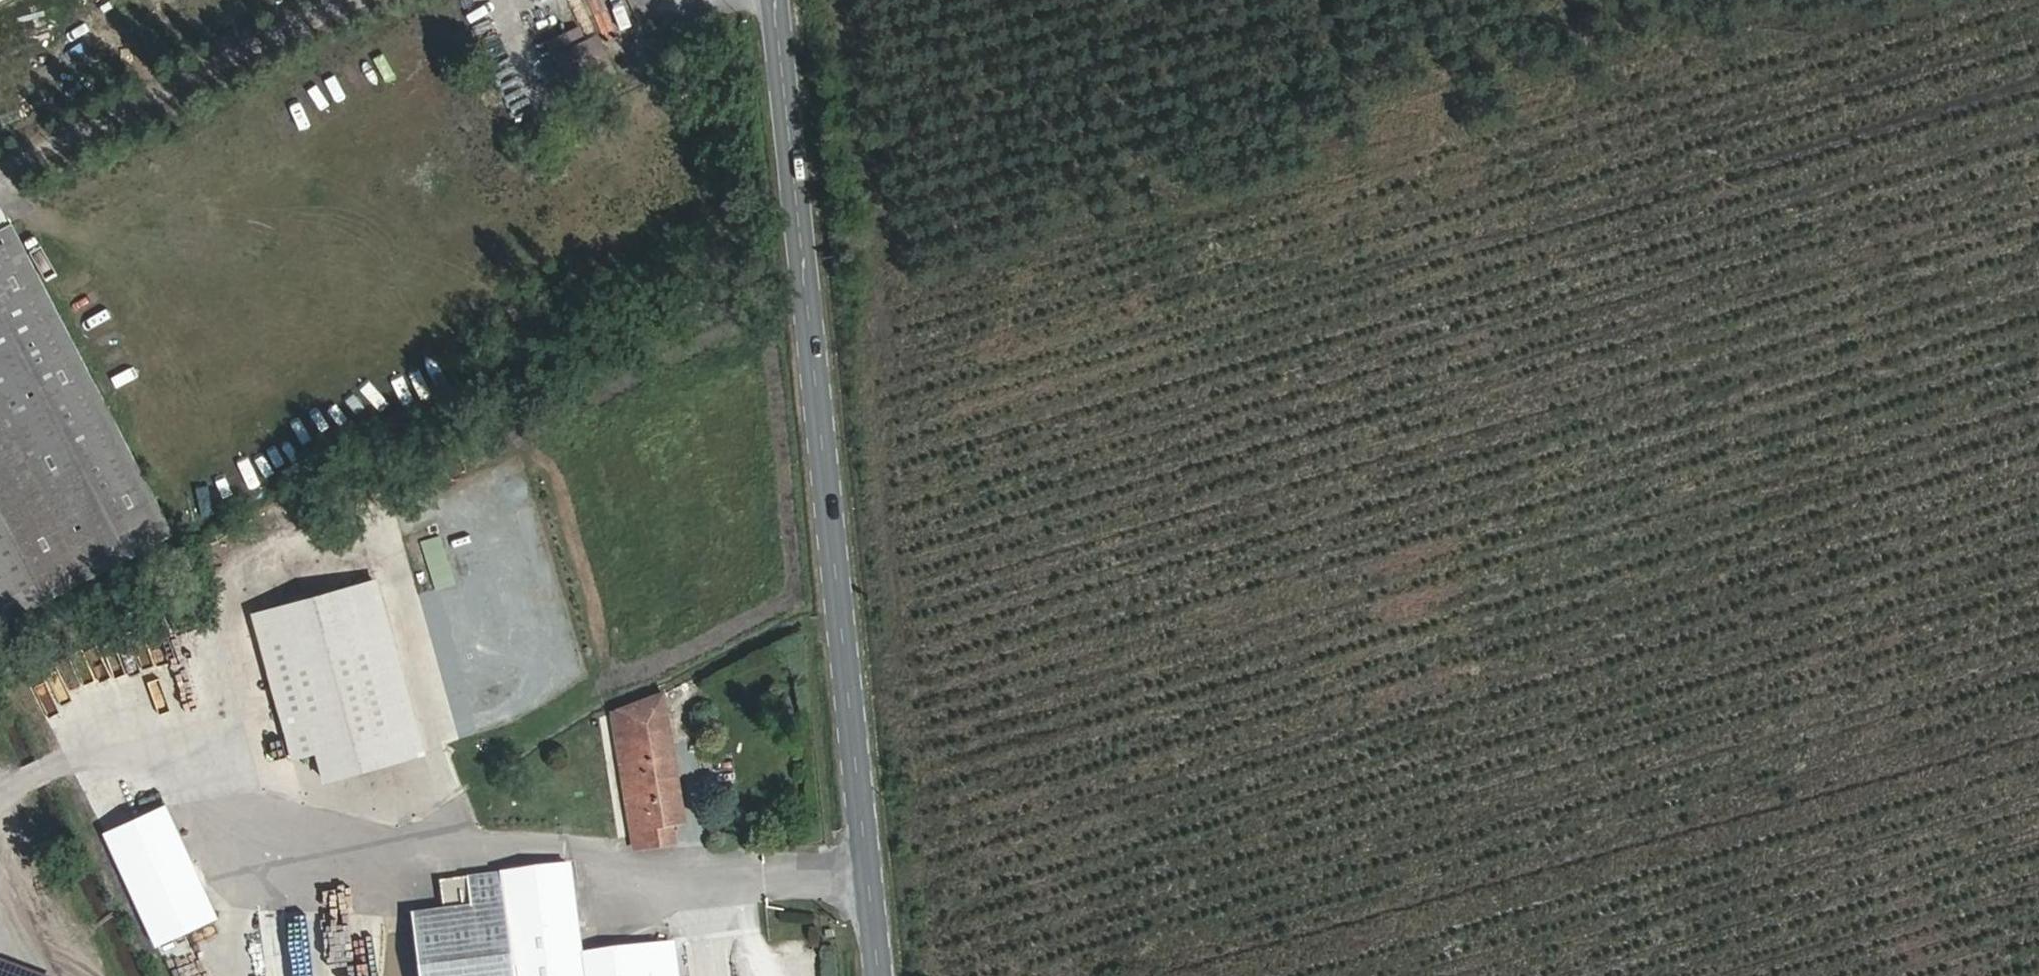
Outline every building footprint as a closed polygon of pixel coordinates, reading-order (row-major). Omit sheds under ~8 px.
[(553,46),(576,96),(615,78),(598,42),(586,47),(580,34),(553,46)] [(1,622),(172,535),(12,222),(0,228),(0,620),(1,622)] [(435,591),(456,585),(441,535),(420,541),(435,591)] [(423,767),(375,593),(356,598),(372,655),(396,743),(405,772),(423,767)] [(356,598),(256,625),(297,770),(322,763),(297,676),(372,655),(356,598)] [(372,655),(297,676),(322,763),(322,764),(396,743),(372,655)] [(613,734),(632,871),(676,864),(672,830),(674,830),(665,760),(675,759),(667,704),(613,734)] [(330,793),(405,772),(396,743),(322,764),(330,793)] [(665,760),(674,830),(684,828),(675,759),(665,760)] [(106,848),(132,902),(191,875),(166,820),(106,848)] [(410,934),(416,975),(579,975),(579,970),(566,882),(468,896),(472,925),(455,927),(410,934)] [(468,896),(451,898),(455,927),(472,925),(468,896)] [(579,970),(579,975),(670,975),(667,957),(579,970)]
